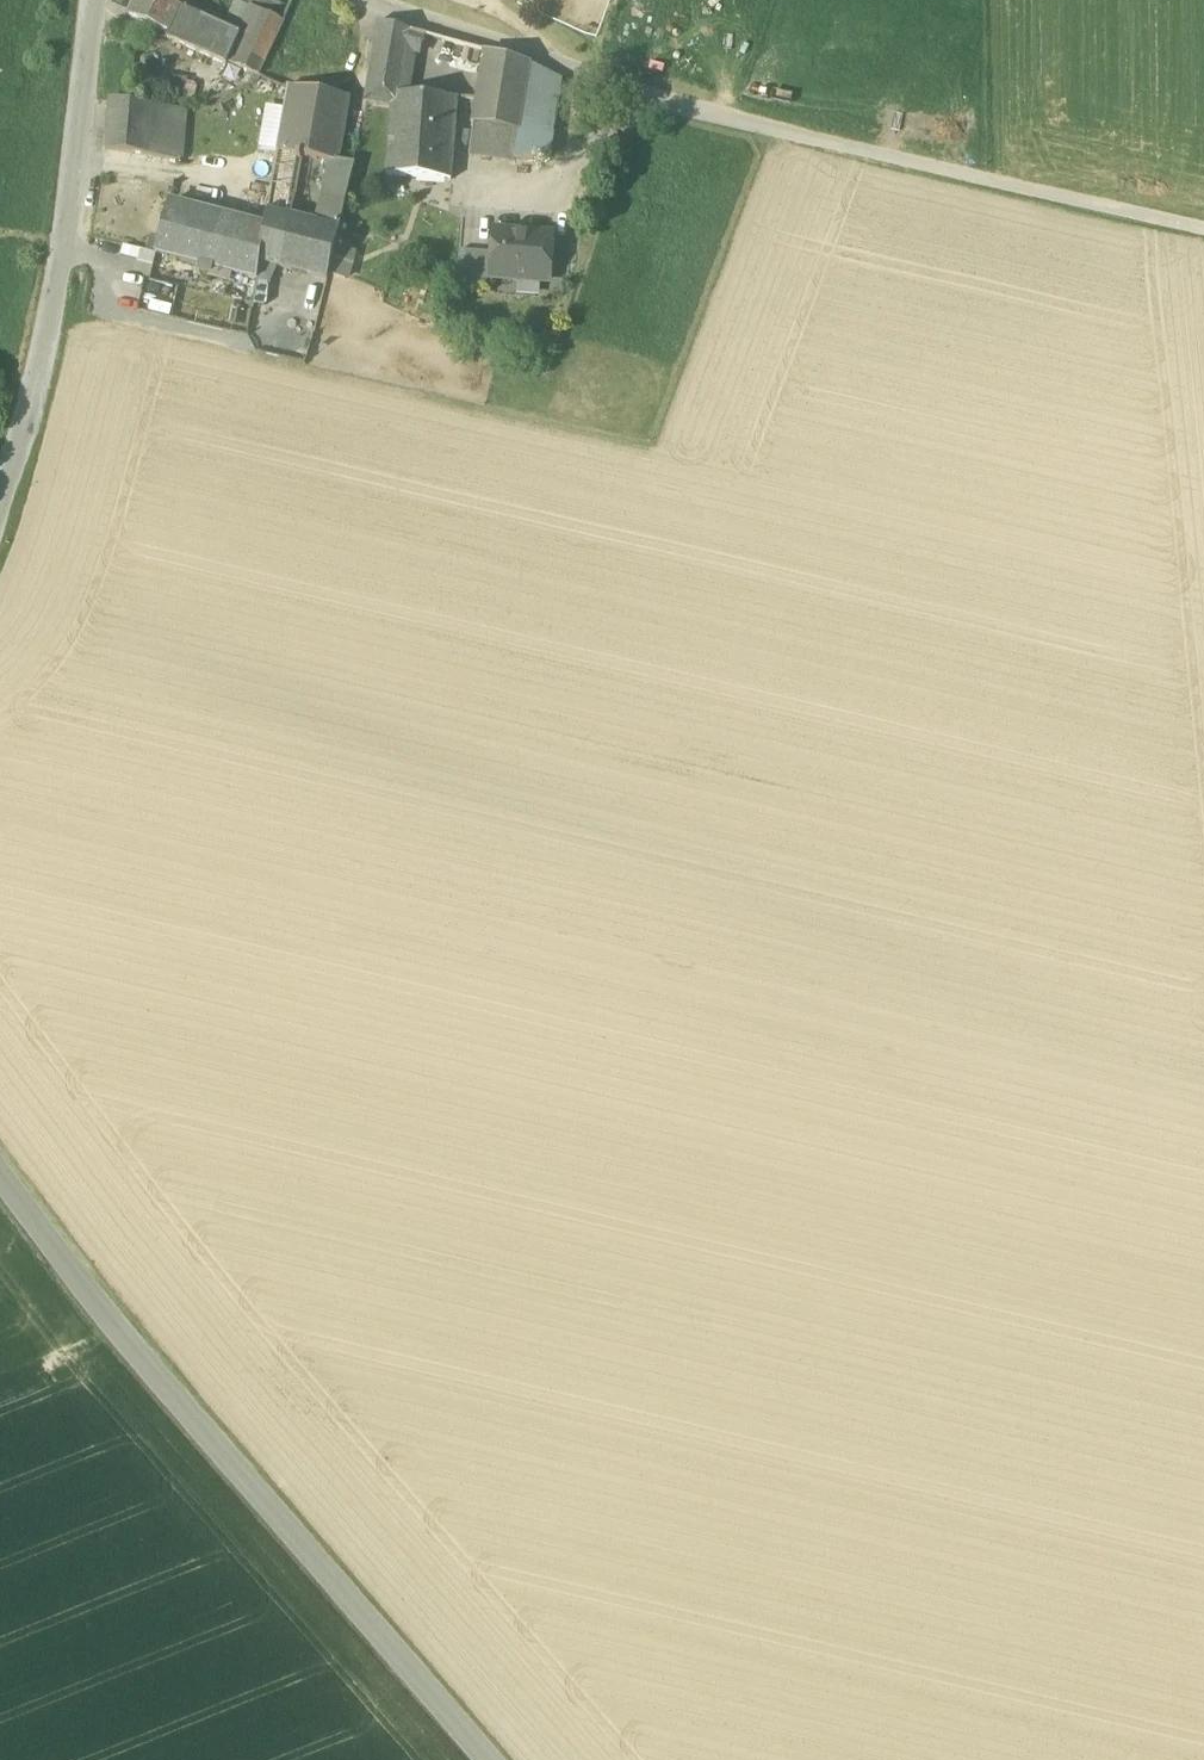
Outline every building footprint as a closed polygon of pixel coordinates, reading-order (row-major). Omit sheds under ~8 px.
[(170,40),(182,14),(188,0),(138,0),(131,18),(170,35),(168,40),(170,40)] [(237,1),(251,8),(253,9),(254,8),(283,24),(290,10),(271,0),(236,0),(237,1)] [(242,29),(251,8),(237,1),(228,22),(242,29)] [(242,36),(182,14),(170,40),(216,58),(259,78),(283,24),(254,8),(253,9),(242,36)] [(367,105),(393,109),(394,95),(403,96),(410,52),(422,55),(427,37),(379,24),(367,102),(367,105)] [(445,42),(427,37),(422,55),(440,60),(445,42)] [(486,53),(445,42),(440,60),(484,70),(486,53)] [(531,65),(486,53),(484,70),(475,127),(521,134),(531,65)] [(567,79),(531,65),(521,134),(517,162),(530,164),(555,159),(567,79)] [(156,107),(186,111),(189,80),(136,74),(132,104),(156,107)] [(337,162),(340,163),(350,99),(318,93),(290,87),(286,110),(277,153),(278,153),(300,157),(308,158),(337,162)] [(457,99),(403,96),(394,95),(393,109),(392,119),(408,121),(407,137),(435,139),(435,132),(455,134),(457,99)] [(106,151),(151,157),(156,107),(132,104),(113,101),(106,151)] [(186,111),(156,107),(151,157),(180,161),(186,111)] [(258,149),(277,153),(286,110),(266,107),(258,149)] [(388,177),(451,182),(455,134),(435,132),(435,139),(407,137),(408,121),(392,119),(388,177)] [(471,155),(517,162),(521,134),(475,127),(471,155)] [(270,205),(289,210),(300,157),(278,153),(270,205)] [(337,162),(321,225),(341,230),(356,165),(340,163),(337,162)] [(256,281),(258,281),(260,264),(259,264),(265,230),(169,205),(156,254),(202,267),(201,272),(210,274),(212,268),(256,281)] [(260,264),(328,281),(329,275),(337,247),(341,230),(321,225),(268,212),(265,230),(259,264),(260,264)] [(494,278),(550,282),(553,236),(496,232),(494,254),(493,278),(494,278)] [(337,247),(329,275),(351,281),(358,252),(337,247)] [(458,285),(493,288),(494,278),(493,278),(494,254),(461,252),(458,285)]
